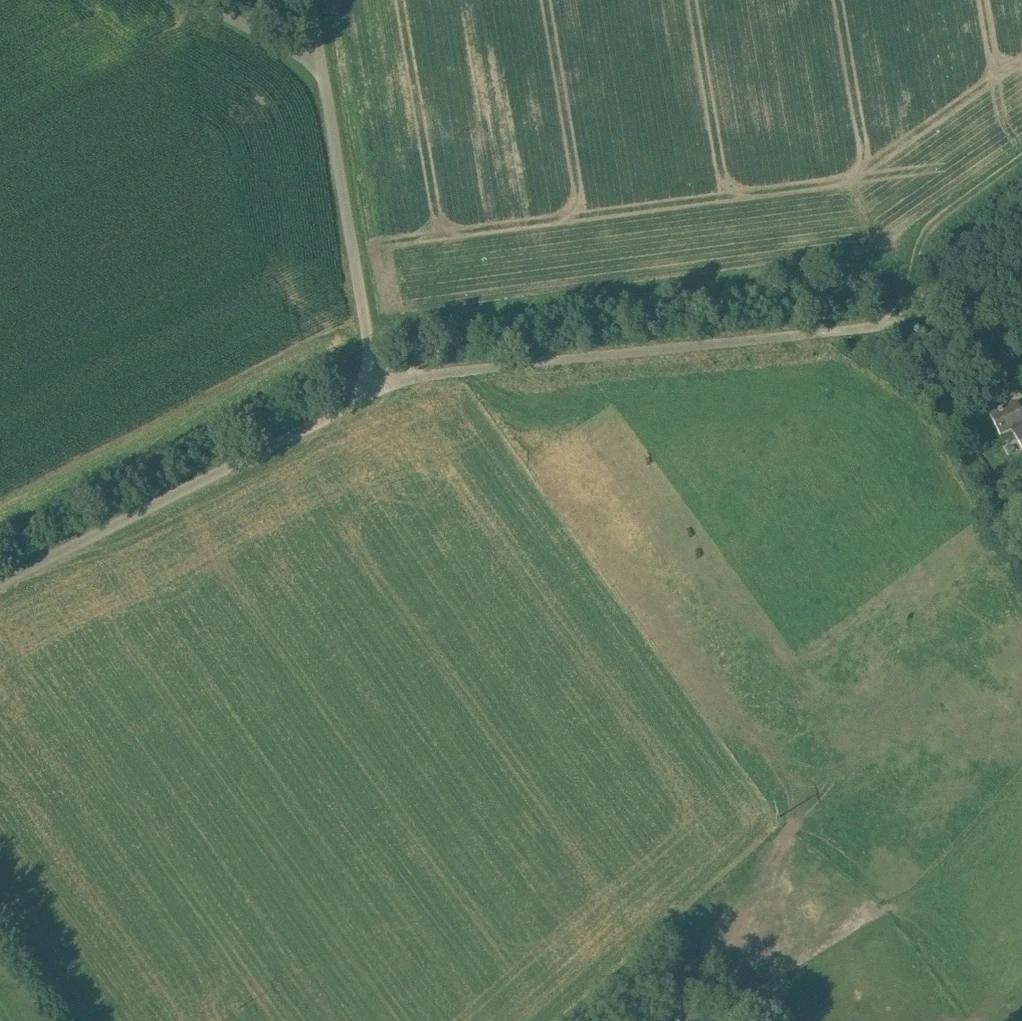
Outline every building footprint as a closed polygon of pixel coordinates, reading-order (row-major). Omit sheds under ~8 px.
[(991,417),(1000,436),(1013,430),(1021,425),(1021,415),(1016,404),(991,417)] [(1013,430),(1021,447),(1021,425),(1013,430)]
